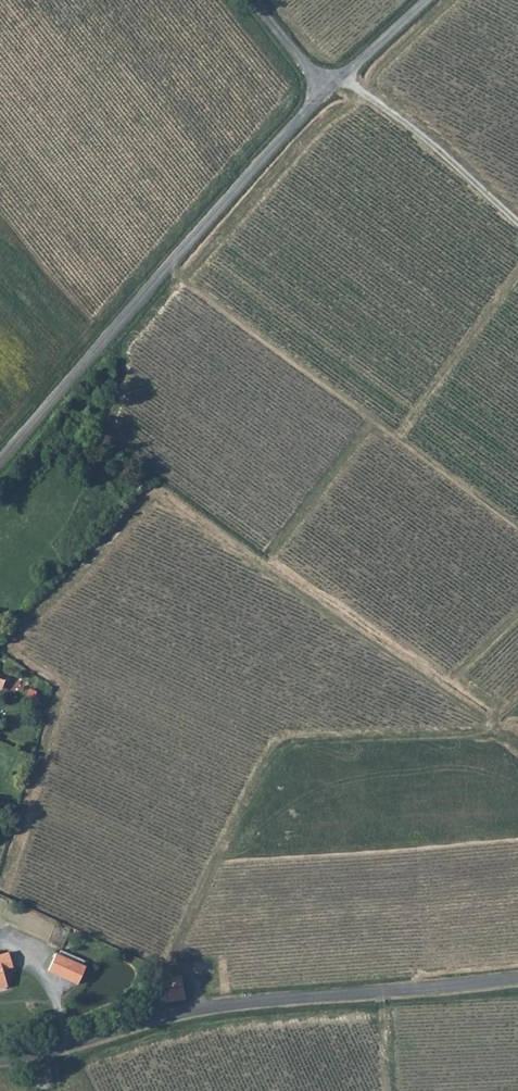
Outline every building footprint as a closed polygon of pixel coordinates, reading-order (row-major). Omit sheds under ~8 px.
[(8,987),(4,971),(13,967),(8,952),(0,954),(0,990),(8,987)] [(85,967),(56,954),(47,971),(77,984),(85,967)] [(180,974),(162,977),(166,1001),(183,997),(181,980),(180,974)]
